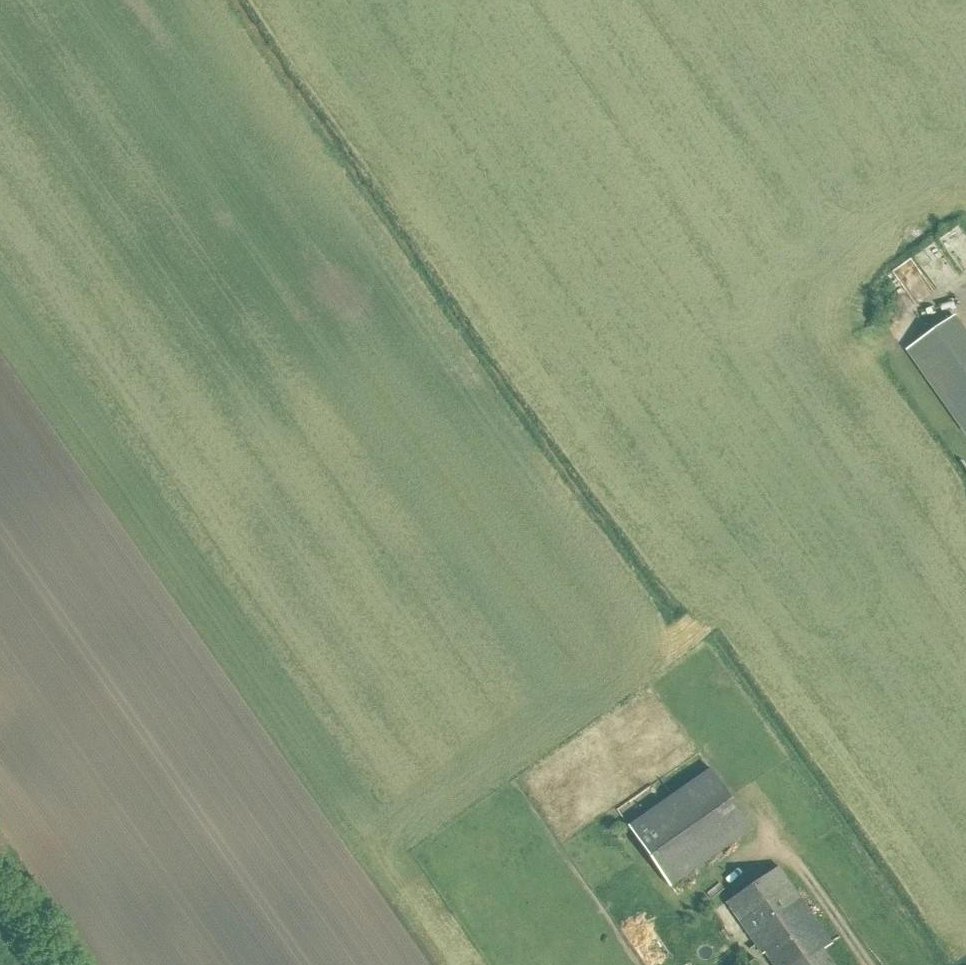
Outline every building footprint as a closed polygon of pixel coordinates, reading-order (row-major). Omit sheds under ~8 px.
[(965,424),(965,337),(953,319),(912,348),(965,424)] [(628,827),(669,886),(730,843),(730,844),(751,829),(710,769),(628,827)] [(822,950),(831,944),(777,867),(727,902),(763,954),(765,954),(773,964),(833,964),(822,950)]
